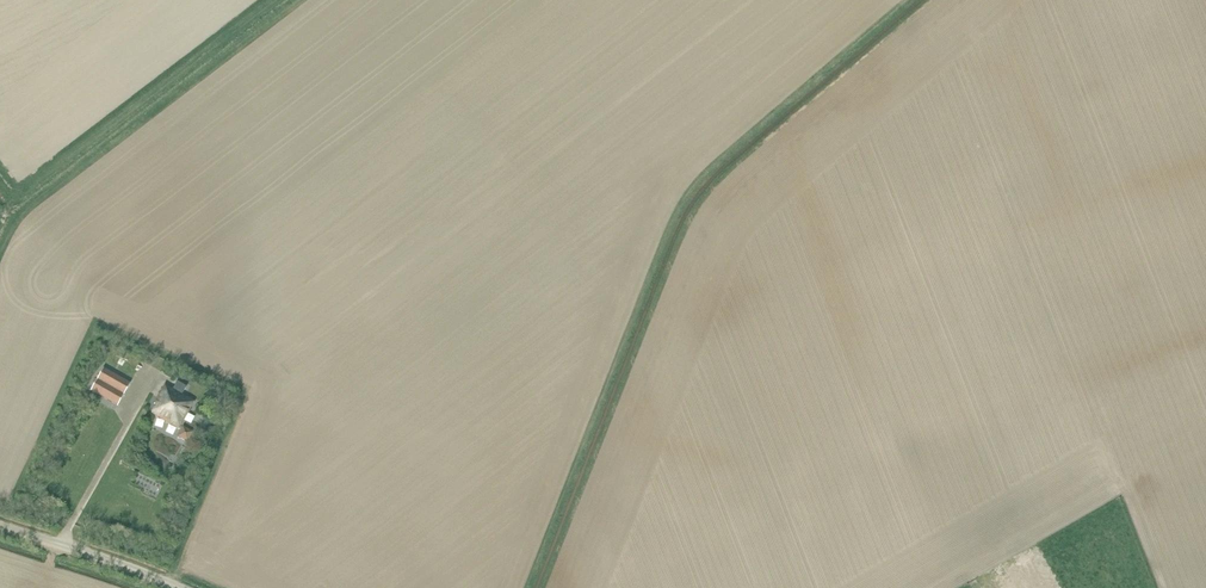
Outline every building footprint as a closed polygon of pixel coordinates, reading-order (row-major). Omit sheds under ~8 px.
[(104,369),(91,391),(117,407),(130,384),(104,369)] [(155,403),(150,413),(178,429),(195,401),(182,394),(186,386),(177,381),(173,388),(165,384),(154,402),(155,403)] [(183,427),(177,437),(187,443),(192,433),(183,427)]
